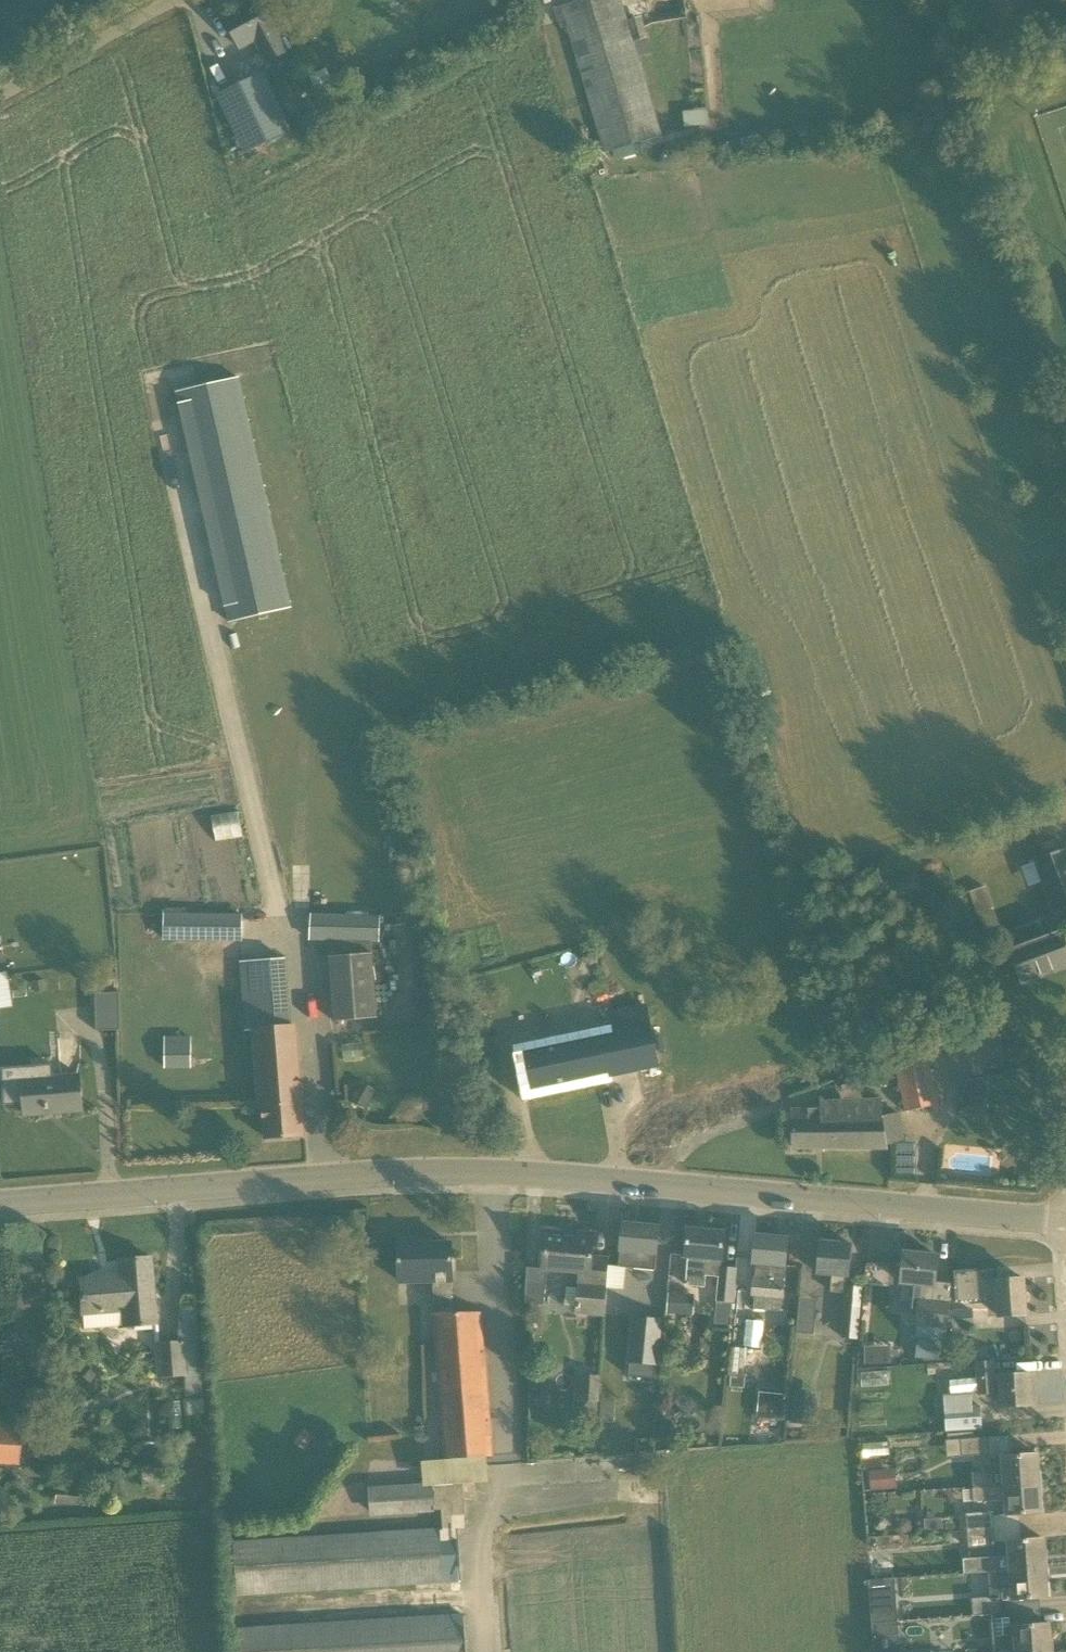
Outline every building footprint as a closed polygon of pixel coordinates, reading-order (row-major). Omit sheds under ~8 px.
[(553,8),(557,20),(565,18),(605,149),(662,132),(622,0),(579,0),(553,8)] [(240,47),(256,39),(274,76),(295,66),(261,2),(225,21),(240,47)] [(642,16),(630,19),(635,40),(648,37),(642,16)] [(263,143),(264,145),(291,131),(261,72),(234,86),(244,105),(234,110),(254,148),(263,143)] [(684,127),(711,123),(709,107),(681,111),(684,127)] [(292,609),(243,399),(238,377),(177,392),(230,621),(292,609)] [(1036,861),(1055,912),(1065,908),(1065,850),(1036,861)] [(163,911),(163,940),(240,941),(241,912),(163,911)] [(377,1019),(372,940),(381,940),(381,915),(309,914),(309,939),(329,939),(334,1021),(377,1019)] [(1062,930),(1009,949),(1022,984),(1065,968),(1065,941),(1062,930)] [(282,959),(240,963),(246,1027),(287,1023),(282,959)] [(35,992),(47,990),(45,980),(34,982),(35,992)] [(120,993),(96,993),(96,1003),(120,1003),(120,993)] [(658,1065),(645,1007),(612,1014),(615,1032),(522,1052),(530,1092),(658,1065)] [(295,1025),(256,1027),(261,1107),(264,1106),(266,1138),(304,1135),(295,1025)] [(189,1035),(165,1036),(166,1066),(191,1065),(189,1035)] [(894,1056),(905,1112),(937,1105),(926,1049),(894,1056)] [(83,1110),(81,1076),(57,1078),(57,1064),(5,1067),(8,1104),(24,1103),(25,1115),(83,1110)] [(843,1092),(863,1086),(859,1074),(840,1080),(843,1092)] [(969,1080),(962,1097),(962,1100),(974,1101),(972,1114),(986,1116),(987,1103),(986,1103),(989,1078),(969,1080)] [(359,1085),(349,1101),(364,1109),(373,1093),(359,1085)] [(821,1107),(794,1107),(794,1148),(887,1148),(887,1144),(903,1141),(898,1113),(886,1115),(820,1114),(821,1107)] [(621,1266),(637,1268),(656,1269),(660,1227),(623,1223),(621,1250),(623,1250),(621,1266)] [(729,1315),(731,1315),(736,1268),(722,1267),(725,1233),(688,1229),(686,1256),(689,1256),(686,1285),(706,1287),(707,1275),(719,1276),(714,1323),(728,1324),(729,1315)] [(602,1316),(606,1280),(608,1259),(593,1257),(595,1234),(579,1232),(578,1239),(547,1237),(544,1269),(579,1272),(574,1314),(602,1316)] [(755,1263),(754,1279),(752,1295),(756,1295),(754,1308),(782,1311),(788,1238),(756,1235),(753,1263),(755,1263)] [(417,1240),(398,1240),(399,1281),(433,1281),(434,1315),(445,1459),(487,1456),(492,1456),(481,1311),(453,1313),(452,1243),(417,1244),(417,1240)] [(821,1241),(818,1274),(833,1275),(832,1292),(846,1293),(842,1337),(857,1338),(862,1286),(848,1285),(851,1244),(821,1241)] [(915,1340),(918,1340),(945,1342),(947,1326),(949,1326),(950,1310),(949,1310),(949,1309),(949,1303),(951,1283),(946,1282),(935,1281),(936,1273),(938,1256),(904,1252),(901,1282),(921,1284),(917,1324),(915,1340)] [(79,1280),(82,1314),(122,1310),(124,1326),(155,1323),(150,1257),(118,1260),(119,1276),(79,1280)] [(955,1289),(956,1302),(977,1300),(988,1300),(998,1299),(1000,1316),(1026,1314),(1024,1278),(999,1280),(998,1267),(983,1268),(954,1271),(955,1289)] [(527,1278),(524,1303),(544,1305),(546,1280),(527,1278)] [(668,1313),(686,1314),(688,1294),(669,1293),(668,1313)] [(802,1331),(819,1332),(820,1298),(802,1297),(802,1331)] [(155,1341),(156,1377),(183,1377),(184,1394),(202,1394),(196,1305),(180,1306),(177,1340),(155,1341)] [(950,1310),(949,1326),(974,1325),(973,1309),(950,1310)] [(632,1316),(628,1362),(630,1362),(629,1375),(655,1378),(657,1365),(660,1365),(664,1319),(632,1316)] [(918,1340),(916,1359),(919,1359),(943,1361),(945,1342),(918,1340)] [(745,1389),(748,1349),(731,1348),(728,1375),(731,1376),(730,1387),(745,1389)] [(1001,1393),(1002,1407),(1032,1405),(1030,1373),(995,1376),(994,1362),(977,1363),(979,1394),(1001,1393)] [(578,1399),(582,1399),(597,1401),(600,1376),(580,1375),(578,1399)] [(784,1420),(786,1403),(784,1403),(785,1394),(760,1392),(758,1418),(784,1420)] [(943,1394),(944,1409),(946,1431),(982,1428),(980,1406),(973,1407),(972,1392),(943,1394)] [(793,1395),(791,1423),(815,1425),(818,1397),(793,1395)] [(582,1407),(582,1411),(597,1412),(597,1407),(597,1401),(582,1399),(582,1407)] [(614,1422),(614,1416),(610,1413),(606,1411),(601,1409),(600,1421),(614,1422)] [(658,1434),(676,1434),(677,1424),(669,1416),(659,1416),(658,1434)] [(18,1465),(20,1425),(0,1424),(0,1464),(18,1465)] [(988,1436),(961,1439),(962,1456),(988,1454),(988,1436)] [(1037,1453),(1011,1455),(1003,1456),(1003,1470),(972,1472),(973,1488),(1040,1483),(1037,1453)] [(237,1594),(450,1578),(461,1577),(458,1529),(465,1528),(462,1483),(462,1482),(423,1484),(411,1485),(409,1461),(372,1464),(375,1514),(443,1509),(445,1529),(234,1542),(237,1594)] [(162,1465),(139,1466),(140,1476),(163,1475),(162,1465)] [(883,1470),(869,1471),(871,1490),(884,1489),(883,1470)] [(1005,1499),(1007,1515),(1042,1512),(1040,1483),(973,1488),(974,1501),(1005,1499)] [(55,1487),(54,1504),(79,1506),(80,1489),(55,1487)] [(993,1511),(966,1512),(967,1530),(994,1529),(993,1515),(993,1511)] [(887,1523),(884,1519),(879,1518),(875,1520),(874,1525),(877,1530),(881,1531),(886,1528),(887,1523)] [(967,1530),(968,1547),(994,1547),(994,1529),(967,1530)] [(980,1573),(989,1573),(989,1571),(1046,1567),(1043,1538),(1022,1540),(1008,1541),(1010,1557),(980,1559),(979,1559),(980,1573)] [(1048,1597),(1046,1567),(989,1571),(989,1573),(990,1585),(1012,1584),(1013,1600),(1048,1597)] [(974,1615),(1000,1614),(999,1596),(972,1598),(974,1615)] [(897,1607),(872,1609),(873,1624),(899,1622),(897,1607)] [(240,1629),(241,1651),(467,1651),(464,1612),(240,1629)] [(873,1624),(875,1651),(901,1651),(899,1622),(873,1624)] [(1016,1639),(994,1641),(995,1651),(1052,1651),(1050,1623),(1015,1626),(1016,1639)]
